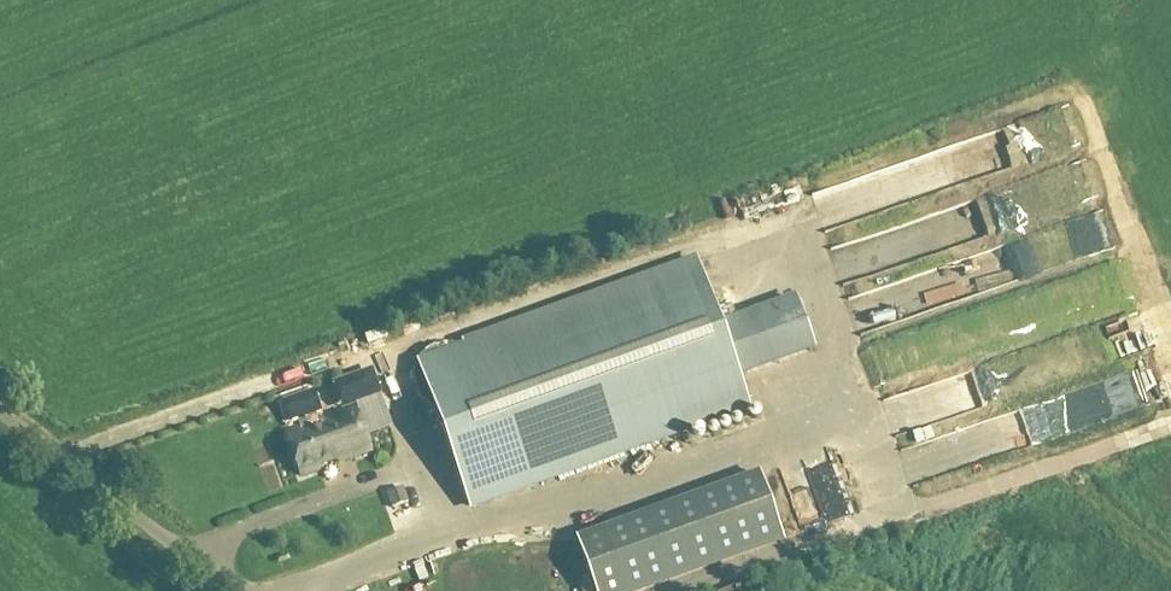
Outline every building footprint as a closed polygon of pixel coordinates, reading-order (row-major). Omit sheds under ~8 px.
[(989,118),(955,127),(960,142),(993,133),(989,118)] [(949,204),(956,230),(1046,206),(1039,180),(949,204)] [(1047,236),(1051,257),(1082,251),(1077,230),(1047,236)] [(423,414),(434,410),(468,506),(746,407),(736,379),(813,351),(796,302),(720,329),(696,263),(533,321),(517,275),(389,321),(423,414)] [(379,395),(370,372),(348,380),(356,403),(379,395)] [(1129,379),(1032,404),(1039,429),(1135,405),(1129,379)] [(301,429),(285,435),(300,477),(319,470),(320,466),(335,460),(338,463),(371,452),(356,410),(317,423),(314,415),(323,412),(315,392),(287,402),(295,422),(298,421),(301,429)] [(983,428),(891,456),(899,482),(991,454),(983,428)] [(329,470),(324,480),(343,490),(348,480),(329,470)] [(594,590),(641,590),(783,540),(760,475),(576,541),(594,590)] [(385,491),(391,506),(407,501),(401,485),(385,491)] [(813,507),(792,516),(798,531),(844,511),(833,487),(809,498),(813,507)] [(931,507),(928,493),(910,496),(913,511),(931,507)]
